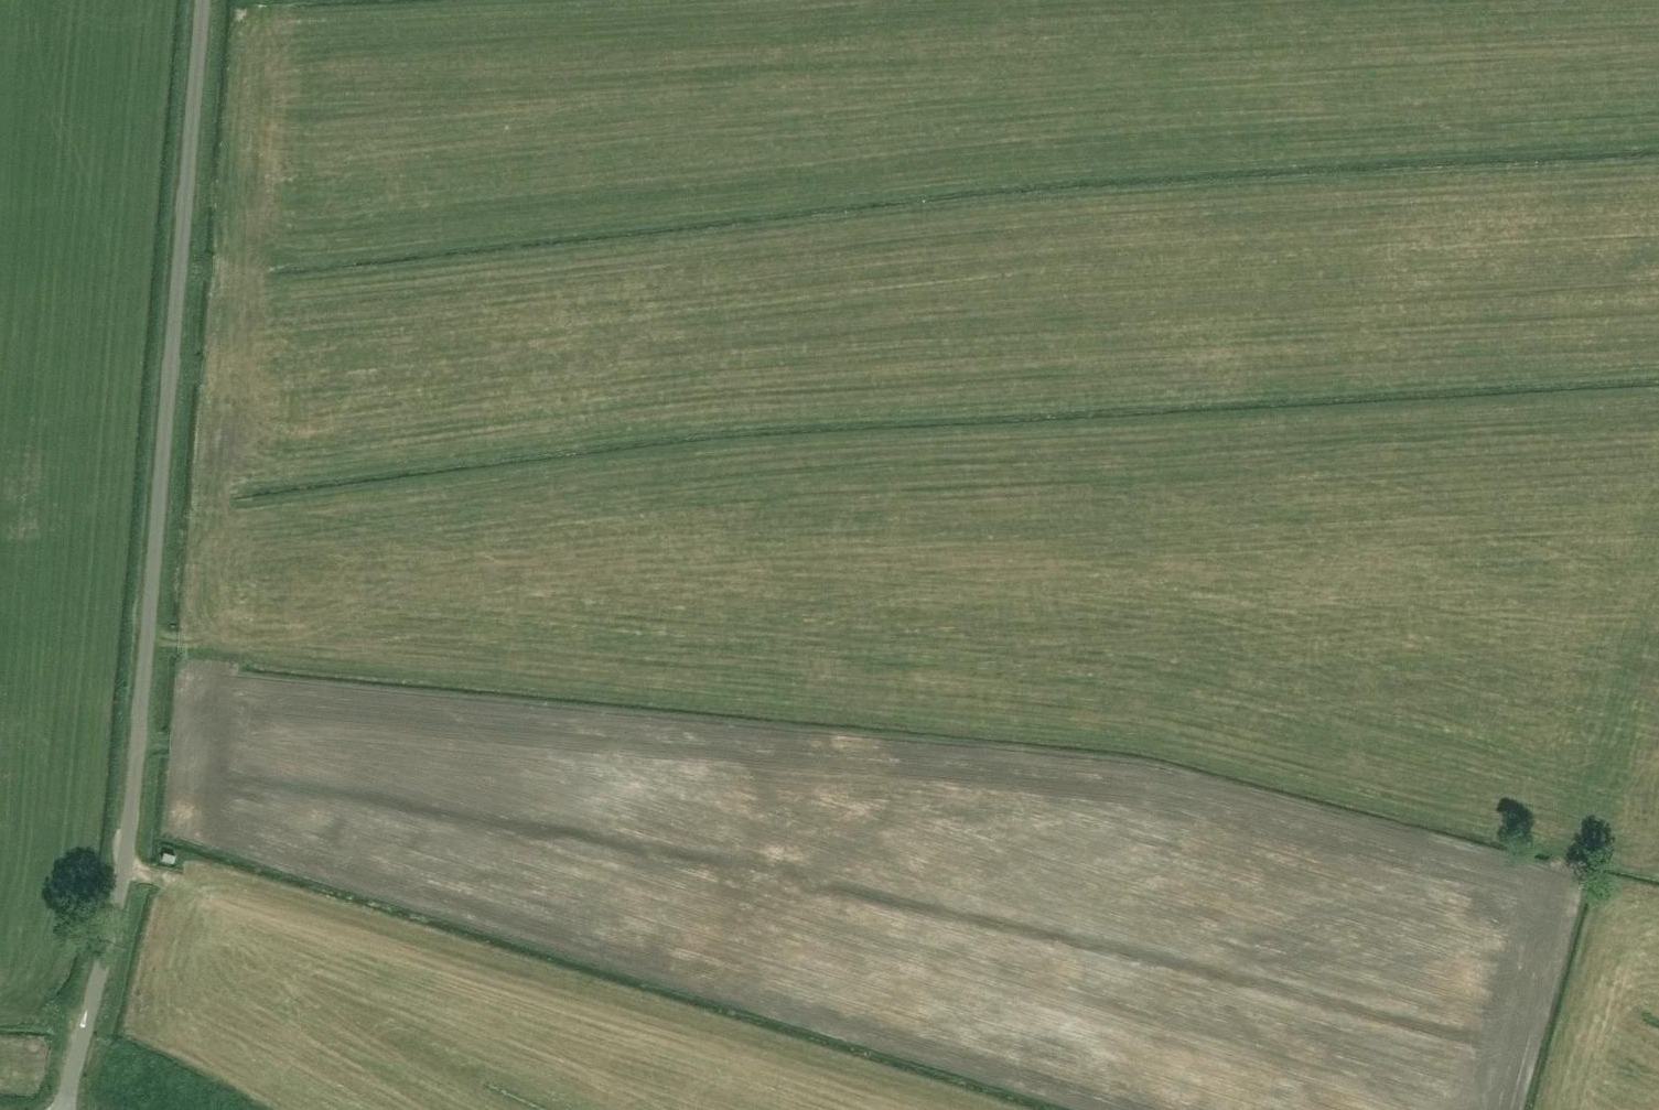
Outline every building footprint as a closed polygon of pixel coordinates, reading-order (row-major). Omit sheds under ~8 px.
[(173,863),(175,856),(164,853),(162,859),(173,863)]
